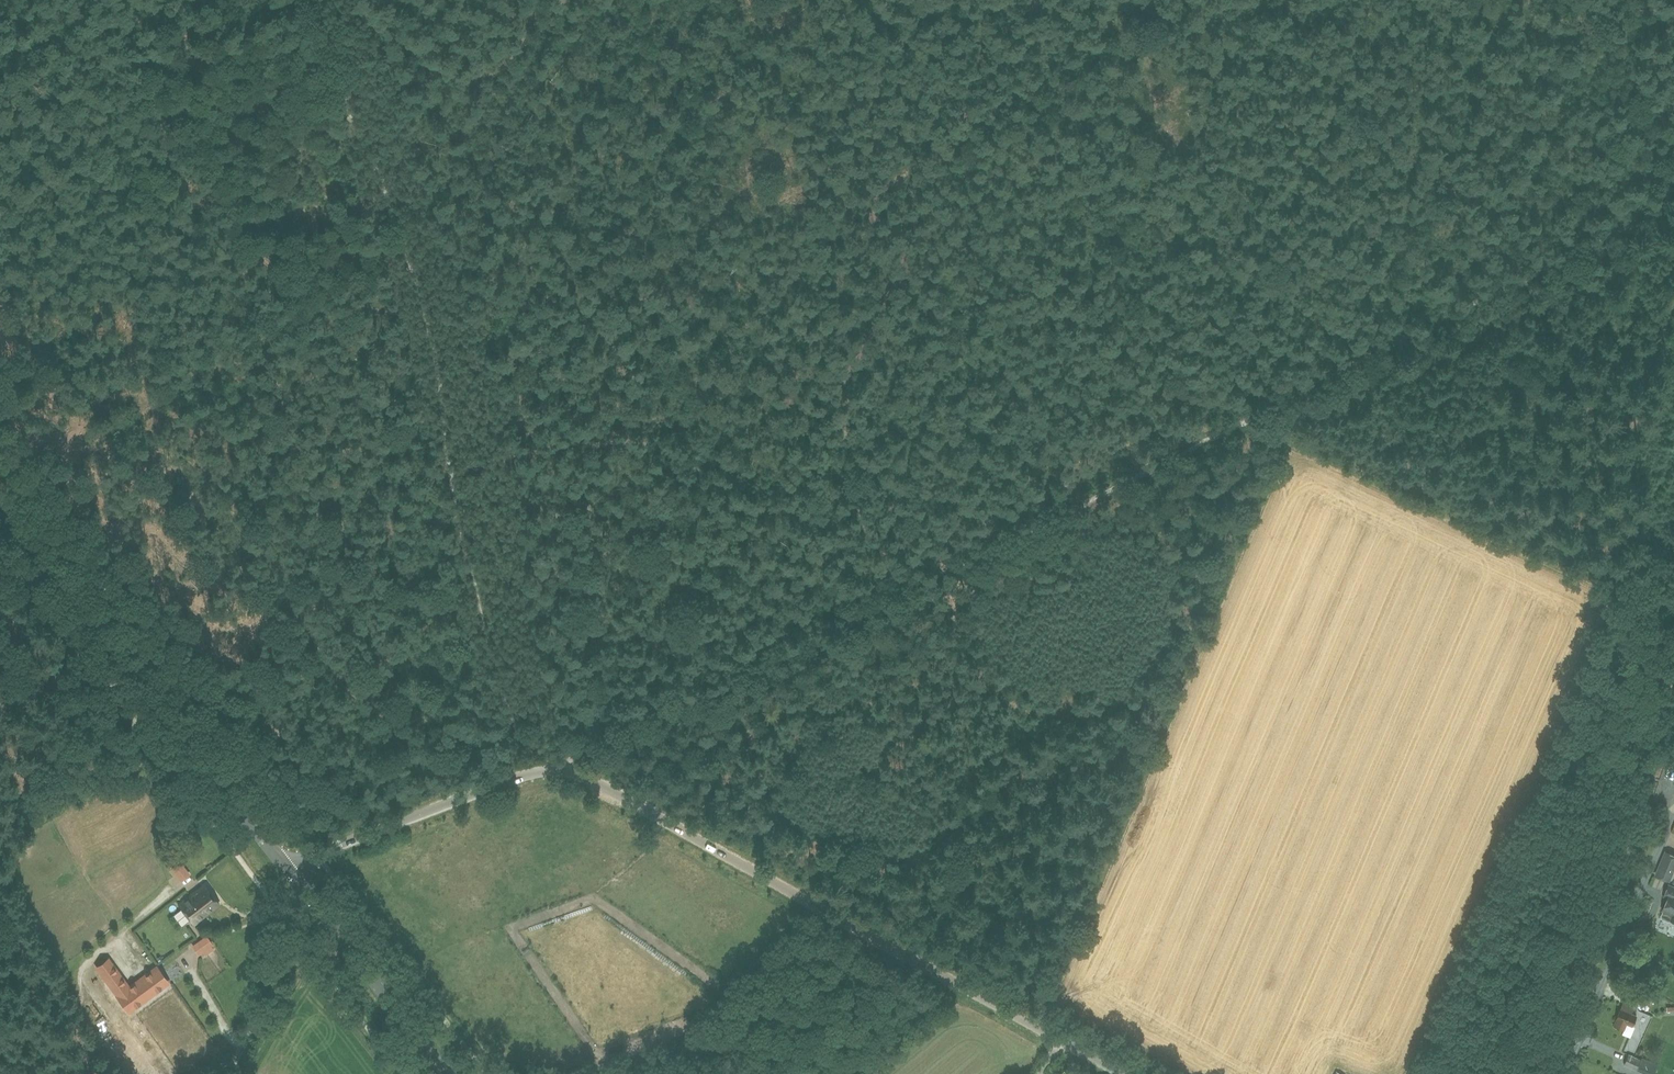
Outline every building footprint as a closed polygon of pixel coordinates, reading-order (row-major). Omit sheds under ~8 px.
[(1673,870),(1673,854),(1664,850),(1654,875),(1669,881),(1673,870)] [(172,868),(176,873),(184,867),(180,862),(172,868)] [(219,904),(203,884),(178,903),(194,923),(219,904)] [(1673,920),(1673,895),(1672,894),(1673,890),(1668,888),(1665,895),(1668,897),(1663,909),(1673,914),(1671,919),(1673,920)] [(203,948),(219,937),(214,930),(198,941),(203,948)] [(129,984),(108,956),(94,967),(115,995),(129,1013),(170,983),(156,964),(129,984)] [(1627,989),(1630,981),(1614,973),(1610,981),(1627,989)] [(1616,1019),(1613,1025),(1624,1029),(1626,1023),(1632,1026),(1636,1015),(1631,1013),(1633,1008),(1623,1003),(1616,1019)] [(1641,1060),(1629,1054),(1624,1064),(1636,1070),(1641,1060)]
